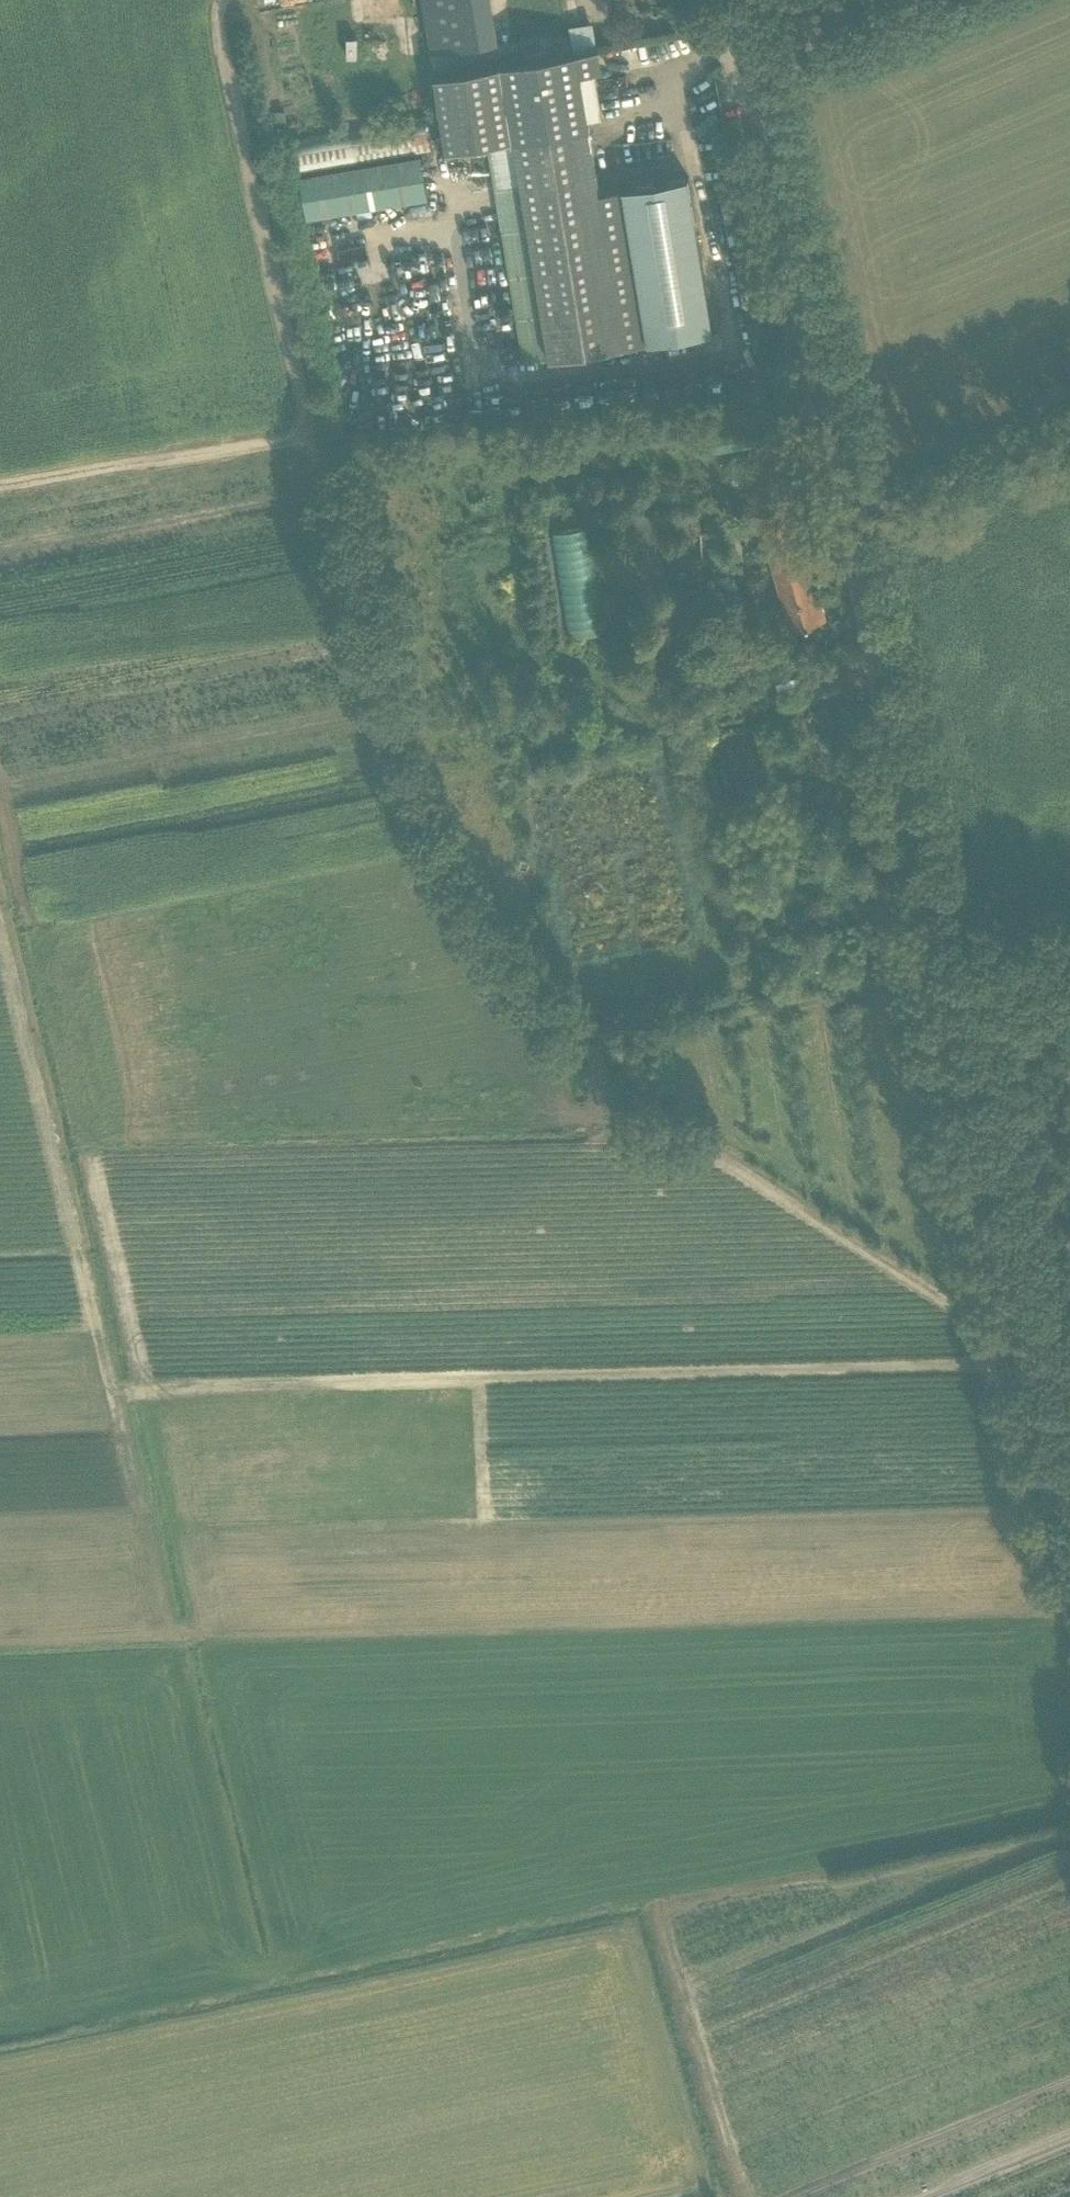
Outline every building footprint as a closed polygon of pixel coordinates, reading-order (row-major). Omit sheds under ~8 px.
[(419,15),(426,54),(426,55),(491,45),(484,0),(417,0),(419,15)] [(570,32),(552,35),(555,55),(573,52),(570,32)] [(555,55),(436,74),(441,112),(448,148),(485,141),(523,363),(647,341),(621,189),(598,193),(580,88),(575,51),(573,52),(555,55)] [(426,115),(286,138),(292,172),(431,149),(426,115)] [(421,155),(301,175),(308,217),(428,197),(421,155)] [(687,178),(621,189),(647,341),(713,330),(687,178)] [(764,531),(791,627),(826,617),(794,503),(739,518),(744,536),(764,531)] [(601,530),(562,535),(574,642),(614,638),(601,530)] [(493,655),(493,666),(511,667),(512,656),(493,655)]
